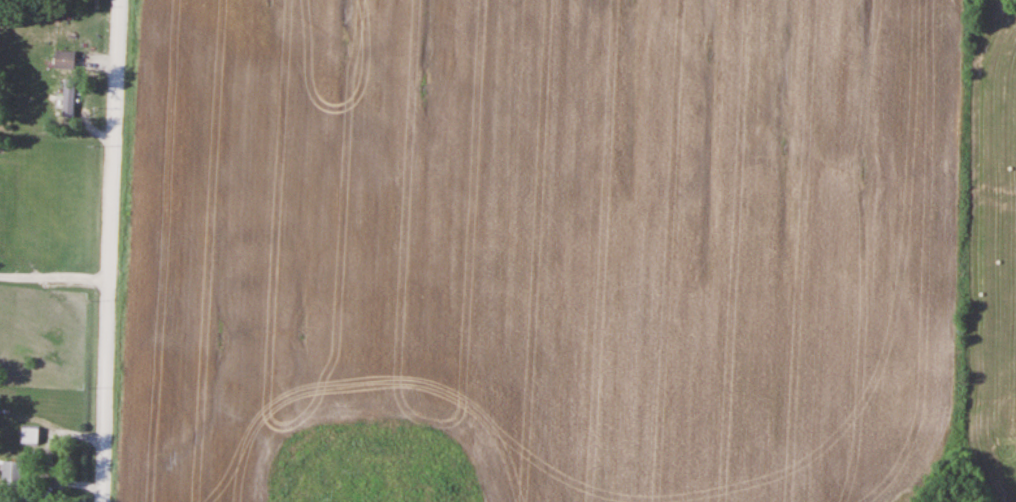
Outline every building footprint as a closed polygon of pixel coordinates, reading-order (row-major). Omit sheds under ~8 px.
[(55,69),(77,69),(77,52),(55,52),(55,69)] [(39,427),(21,427),(21,445),(39,445),(39,427)] [(23,487),(23,455),(4,455),(4,487),(23,487)]
